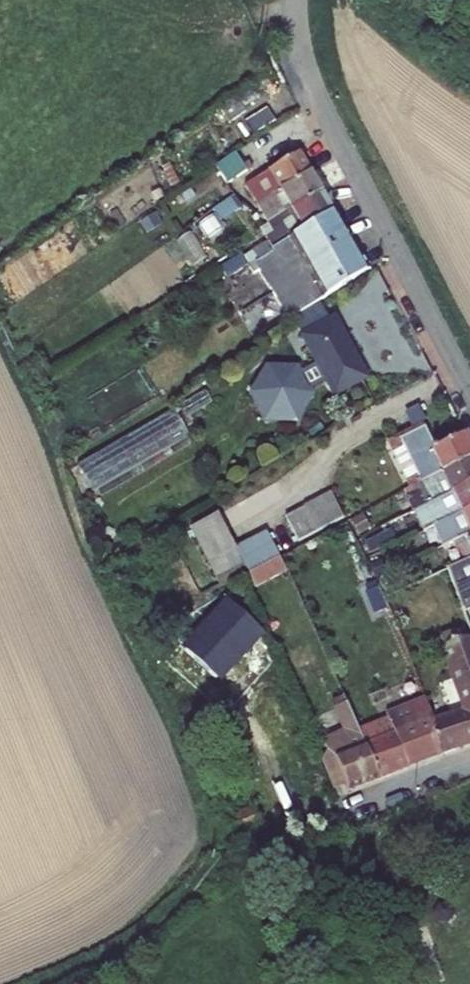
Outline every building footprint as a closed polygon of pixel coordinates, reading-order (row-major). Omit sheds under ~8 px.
[(235,113),(242,124),(259,112),(251,101),(235,113)] [(312,153),(258,186),(270,205),(324,173),(312,153)] [(237,156),(222,167),(232,179),(246,168),(237,156)] [(265,170),(261,163),(237,176),(241,183),(265,170)] [(324,173),(270,205),(282,224),(335,192),(324,173)] [(335,192),(282,224),(287,234),(279,239),(282,243),(257,258),(262,266),(285,252),(285,250),(347,212),(335,192)] [(234,221),(254,207),(247,197),(227,211),(234,221)] [(285,250),(285,252),(262,266),(263,267),(263,268),(267,274),(271,270),(275,268),(278,272),(325,244),(339,269),(370,251),(347,212),(285,250)] [(322,334),(342,322),(332,305),(312,317),(322,334)] [(334,394),(343,388),(347,396),(377,380),(364,356),(366,354),(347,320),(342,322),(322,334),(315,337),(334,371),(324,376),(334,394)] [(326,398),(334,394),(324,376),(316,380),(314,376),(284,376),(268,401),(283,428),(313,428),(328,402),(326,398)] [(95,498),(201,435),(186,410),(80,472),(95,498)] [(321,433),(325,438),(336,430),(333,425),(321,433)] [(402,469),(413,464),(402,443),(426,430),(424,426),(390,444),(402,469)] [(402,443),(413,464),(437,452),(426,430),(402,443)] [(469,461),(469,441),(468,437),(437,452),(413,464),(423,484),(469,461)] [(423,484),(418,486),(428,507),(469,487),(469,461),(423,484)] [(428,507),(416,512),(425,534),(435,529),(469,512),(469,487),(428,507)] [(333,496),(288,519),(300,544),(346,521),(333,496)] [(435,529),(445,549),(454,545),(469,537),(469,512),(435,529)] [(194,531),(212,567),(239,553),(220,517),(194,531)] [(384,551),(378,536),(361,544),(367,558),(384,551)] [(454,545),(457,551),(462,549),(469,563),(469,562),(469,537),(454,545)] [(239,553),(212,567),(218,578),(244,565),(239,553)] [(469,563),(453,570),(469,606),(469,562),(469,563)] [(221,667),(249,635),(230,619),(202,651),(221,667)] [(446,716),(432,721),(441,756),(469,746),(469,641),(447,648),(468,710),(447,717),(446,716)] [(393,736),(408,769),(441,756),(432,721),(424,700),(385,716),(393,736)] [(346,787),(348,792),(379,780),(364,748),(357,730),(351,716),(345,702),(331,709),(342,735),(322,744),(326,753),(334,760),(346,787)] [(377,705),(351,716),(357,730),(382,720),(377,705)] [(393,736),(364,748),(379,780),(408,769),(393,736)] [(333,792),(346,787),(334,760),(326,753),(320,762),(333,792)]
